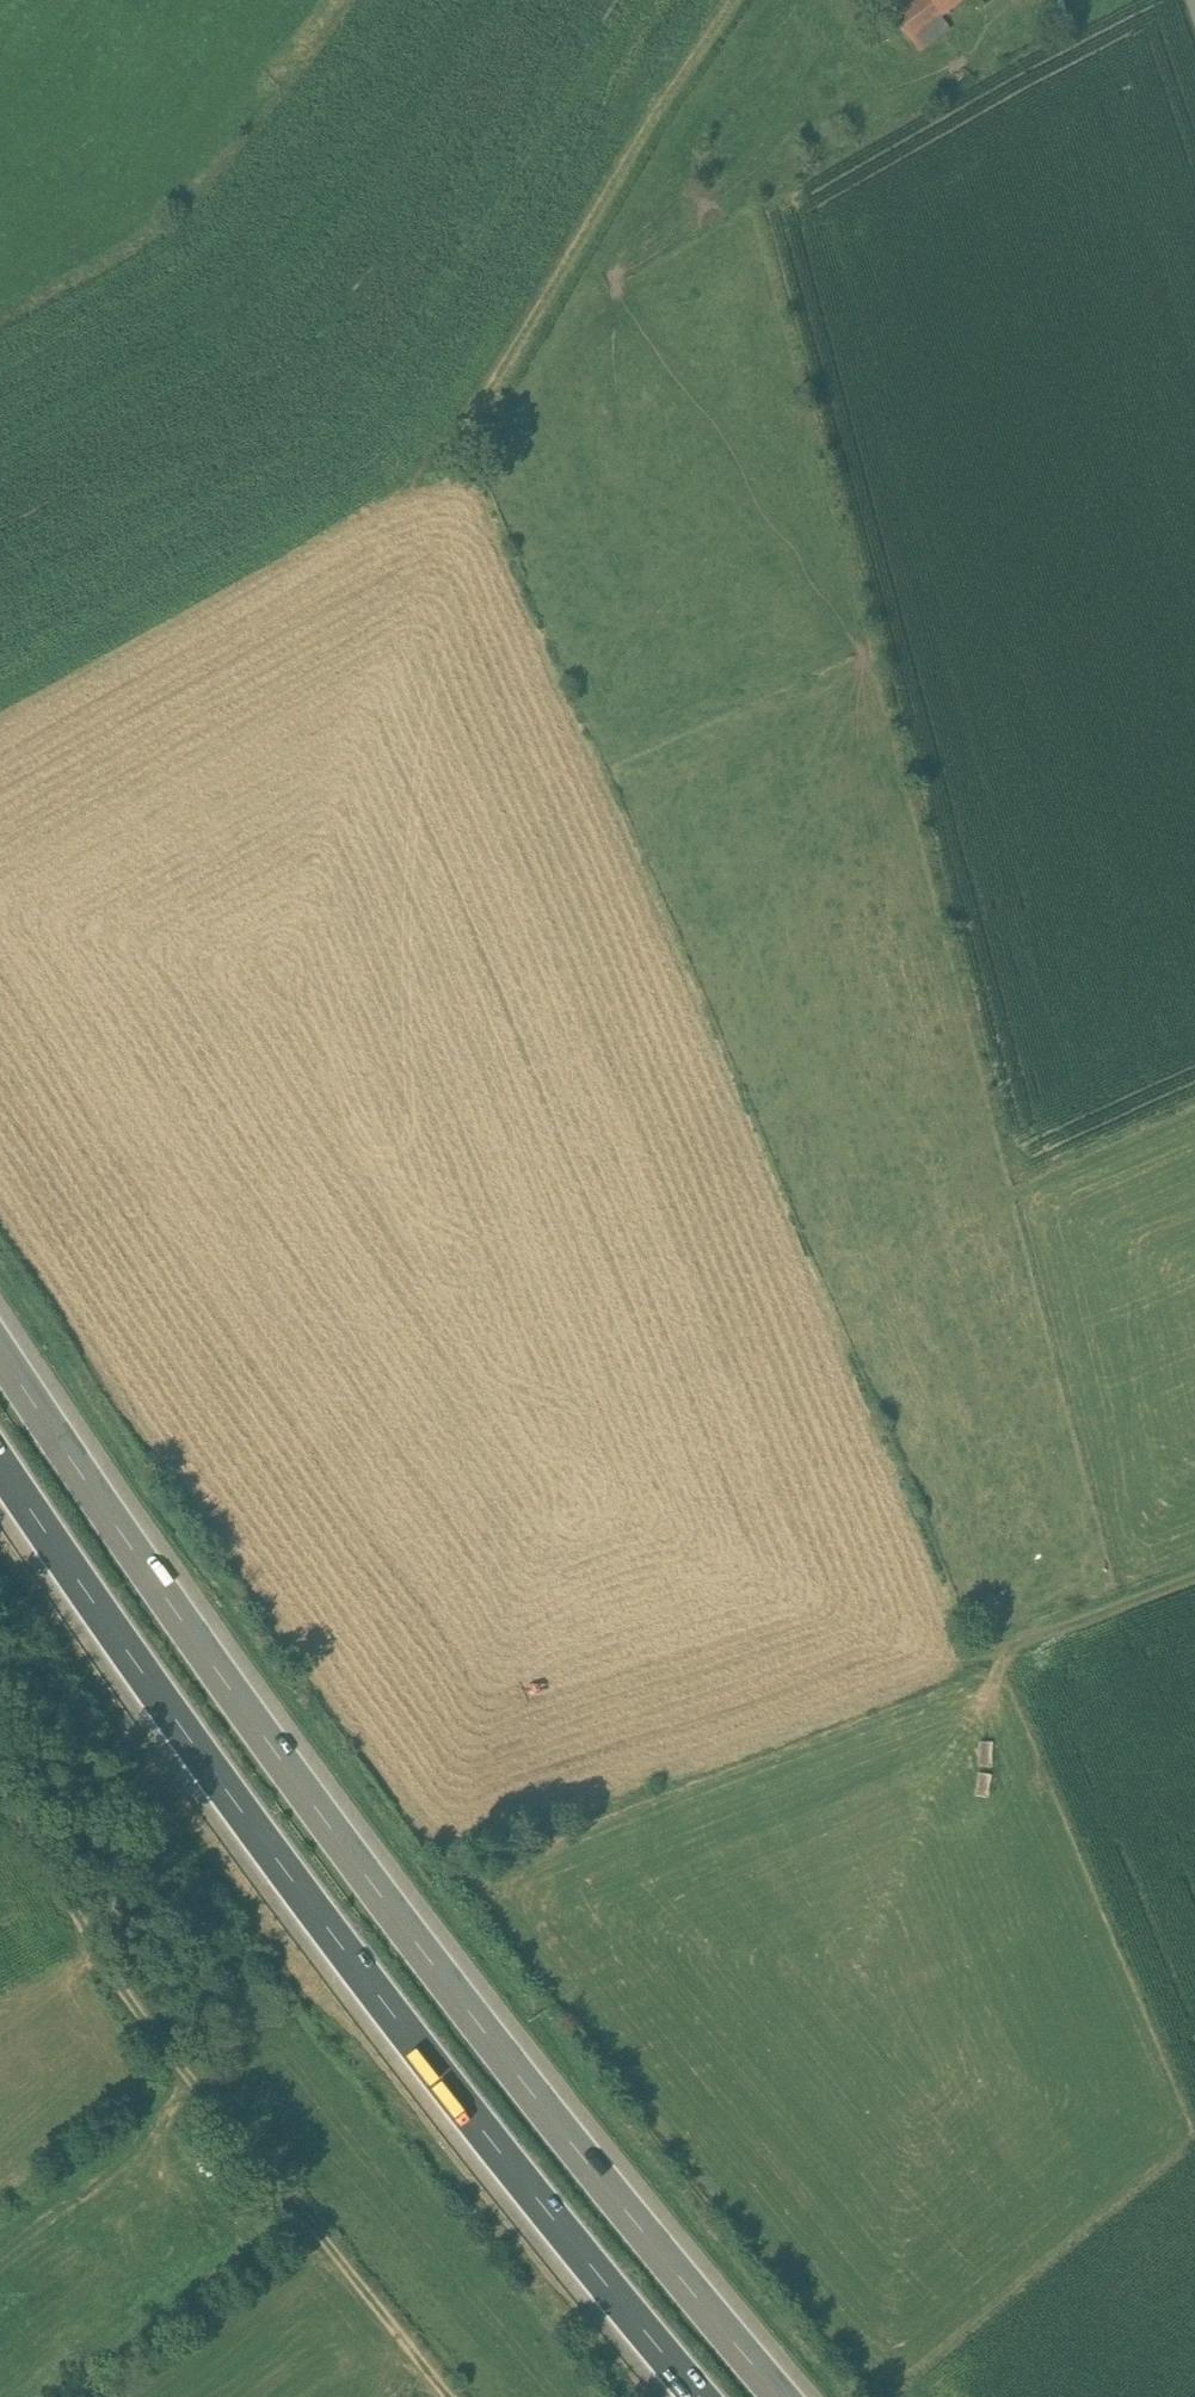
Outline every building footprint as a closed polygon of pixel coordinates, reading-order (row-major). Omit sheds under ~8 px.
[(895,19),(909,38),(940,15),(928,0),(919,0),(895,19)] [(940,15),(960,0),(928,0),(940,15)]
